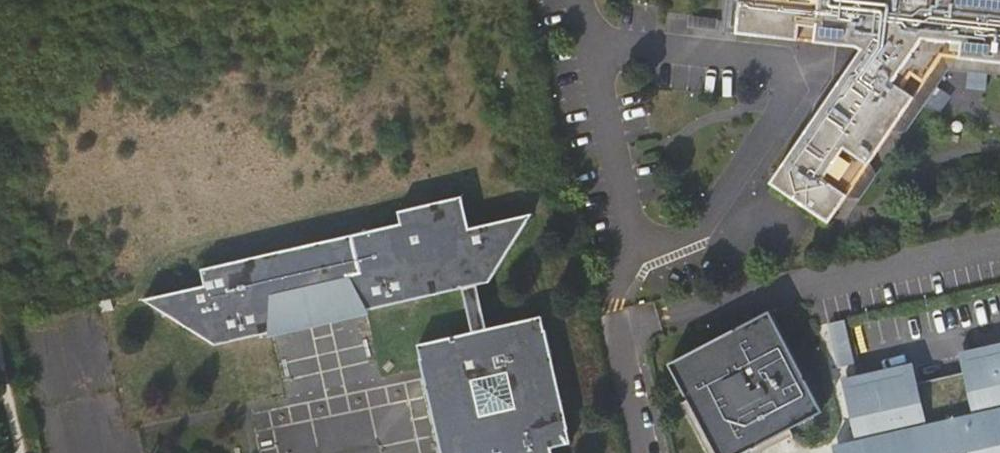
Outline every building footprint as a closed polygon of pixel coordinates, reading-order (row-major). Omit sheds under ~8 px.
[(728,30),(859,44),(862,49),(777,184),(836,222),(942,53),(999,59),(999,0),(732,0),(728,30)] [(461,292),(476,289),(486,286),(534,217),(468,233),(460,200),(398,216),(401,227),(350,239),(353,252),(330,258),(327,248),(302,250),(277,259),(280,270),(257,276),(254,261),(201,274),(205,290),(143,304),(219,351),(273,338),(274,303),(349,284),(364,316),(461,292)] [(274,303),(273,338),(364,316),(349,284),(274,303)] [(485,331),(476,289),(461,292),(470,335),(485,331)] [(667,369),(687,404),(680,408),(706,452),(762,452),(758,446),(777,436),(781,443),(793,436),(789,428),(820,410),(764,313),(667,369)] [(485,331),(470,335),(416,347),(426,391),(454,385),(462,424),(435,431),(440,452),(552,452),(571,448),(542,318),(485,331)] [(832,324),(841,364),(856,360),(854,351),(846,321),(832,324)] [(845,381),(862,452),(999,452),(999,344),(962,353),(966,370),(912,382),(908,366),(845,381)] [(426,391),(435,431),(462,424),(454,385),(426,391)] [(777,436),(758,446),(762,452),(763,452),(781,443),(777,436)]
